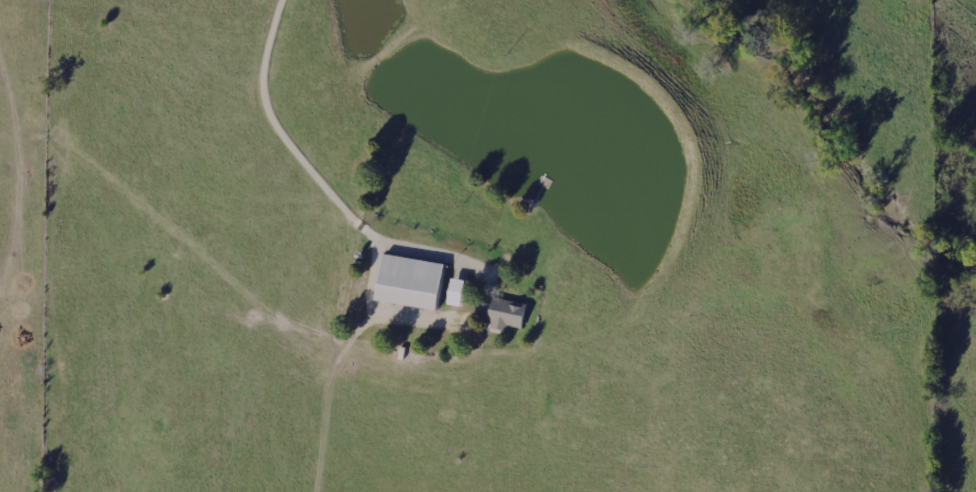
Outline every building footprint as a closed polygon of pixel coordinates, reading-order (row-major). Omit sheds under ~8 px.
[(448,264),(388,255),(381,301),(441,310),(448,264)] [(469,281),(456,278),(451,303),(464,305),(469,281)] [(510,331),(512,324),(526,327),(530,305),(496,298),(495,306),(490,305),(487,320),(496,322),(495,328),(510,331)]
